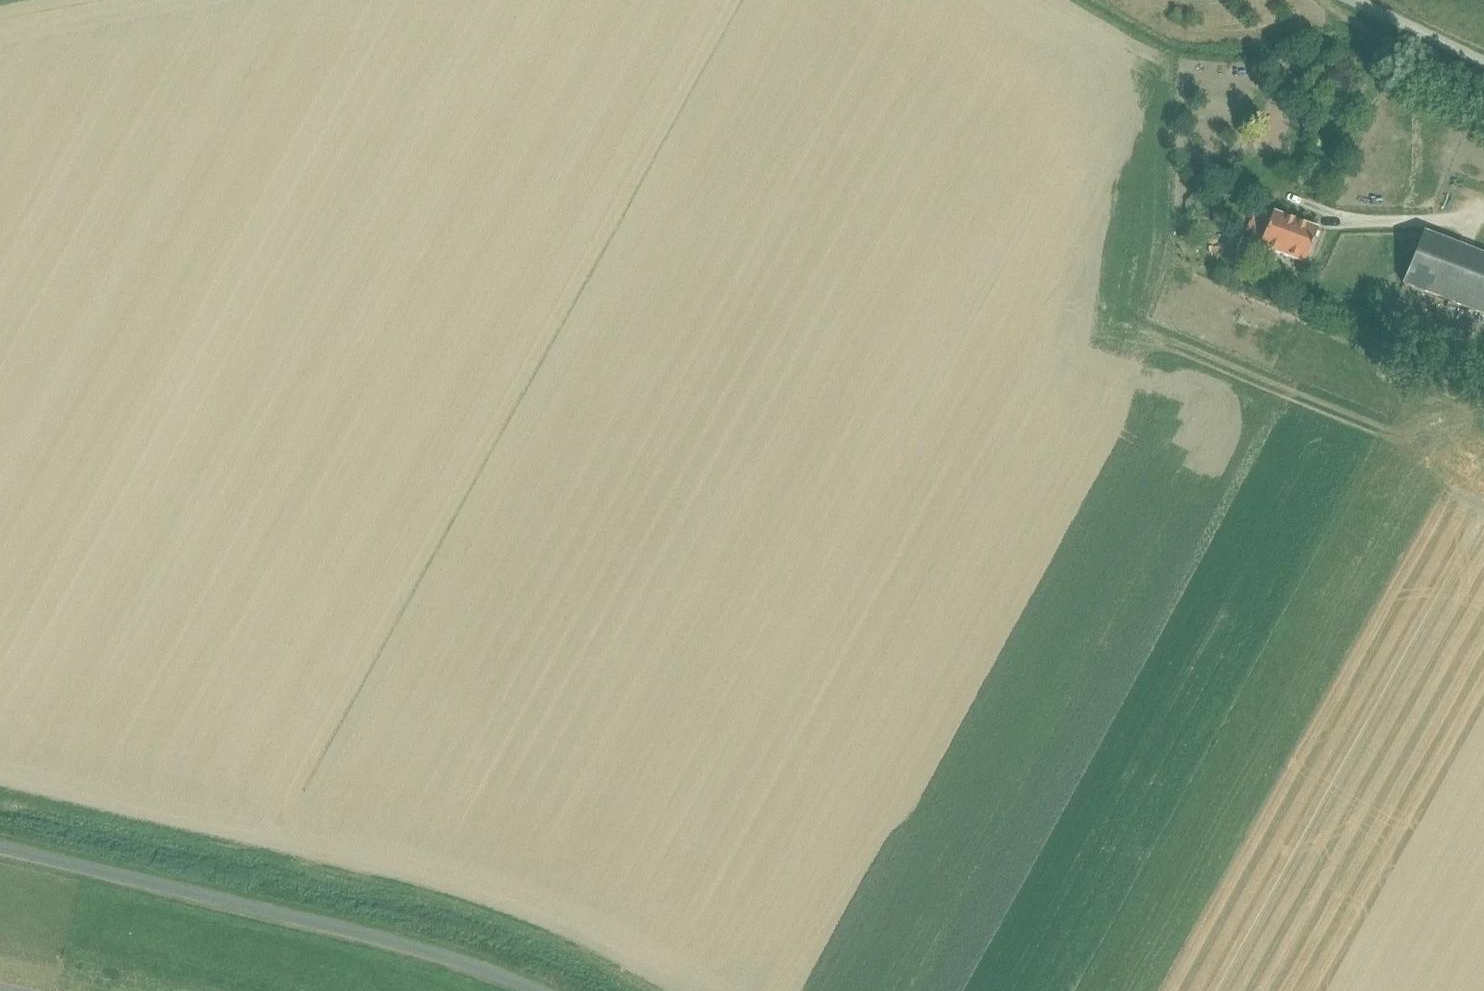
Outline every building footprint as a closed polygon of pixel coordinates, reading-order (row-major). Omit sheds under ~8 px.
[(1254,206),(1245,230),(1253,233),(1245,253),(1255,257),(1259,247),(1303,264),(1317,229),(1272,212),(1254,206)] [(1423,232),(1403,284),(1483,316),(1483,255),(1423,232)] [(1225,278),(1224,279),(1228,285),(1235,285),(1236,282),(1238,278),(1234,272),(1227,273),(1225,278)]
